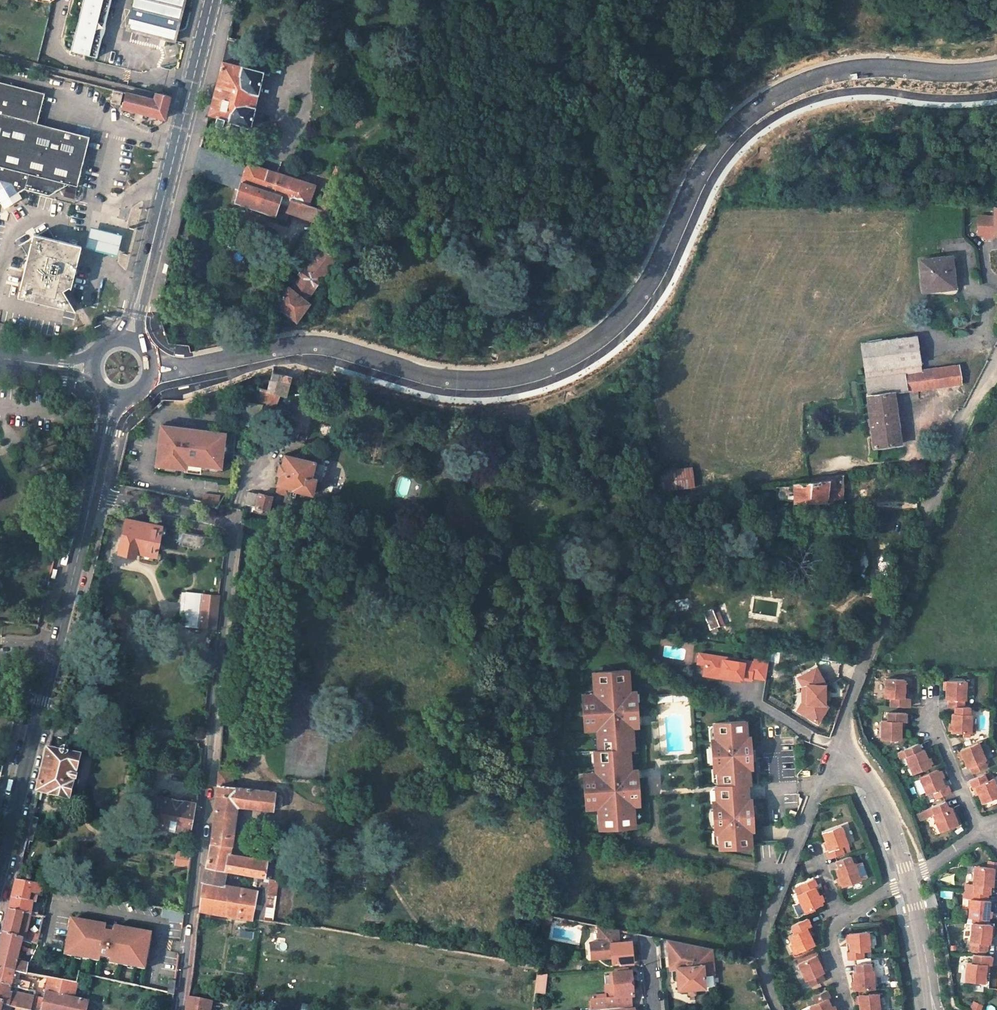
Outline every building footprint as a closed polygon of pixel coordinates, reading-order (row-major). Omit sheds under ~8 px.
[(95,56),(95,55),(100,38),(99,34),(100,28),(102,23),(104,19),(109,0),(83,0),(69,50),(95,56)] [(127,29),(174,40),(175,35),(184,0),(134,0),(127,29)] [(217,116),(230,120),(249,125),(263,70),(223,60),(222,63),(209,114),(217,116)] [(37,123),(45,93),(0,82),(0,114),(37,123)] [(114,91),(112,101),(120,103),(122,93),(114,91)] [(155,99),(126,92),(126,94),(122,108),(157,115),(159,108),(153,106),(155,99)] [(170,96),(156,93),(156,96),(155,99),(153,106),(159,108),(166,110),(168,102),(169,99),(170,96)] [(157,115),(164,117),(165,114),(166,110),(159,108),(157,115)] [(66,183),(77,186),(89,137),(37,123),(0,114),(0,166),(66,183)] [(228,128),(230,120),(217,116),(215,124),(228,128)] [(315,185),(200,148),(194,173),(240,189),(242,182),(308,205),(315,185)] [(336,165),(318,209),(327,212),(330,213),(348,169),(336,165)] [(66,183),(0,166),(0,204),(1,203),(17,194),(25,190),(37,192),(50,196),(66,183)] [(240,189),(236,201),(286,218),(288,212),(310,220),(318,223),(321,224),(327,212),(318,209),(308,205),(242,182),(240,189)] [(5,209),(20,200),(17,194),(1,203),(5,209)] [(978,215),(978,233),(984,233),(994,233),(996,233),(996,207),(995,207),(995,215),(978,215)] [(317,225),(326,230),(334,214),(330,213),(327,212),(321,224),(318,223),(317,225)] [(306,228),(305,234),(310,237),(317,225),(318,223),(310,220),(306,228)] [(110,231),(91,227),(85,248),(104,253),(117,257),(123,235),(110,231)] [(28,255),(17,296),(65,308),(68,299),(62,290),(66,288),(69,286),(70,288),(76,264),(80,249),(78,245),(55,239),(49,228),(38,235),(34,234),(32,239),(22,245),(28,255)] [(327,239),(303,267),(306,269),(330,241),(327,239)] [(289,286),(276,303),(296,319),(309,303),(306,300),(342,249),(330,241),(306,269),(303,267),(299,273),(301,275),(291,288),(289,286)] [(951,255),(921,259),(924,291),(955,287),(951,255)] [(299,273),(289,286),(291,288),(301,275),(299,273)] [(917,335),(861,343),(865,370),(921,363),(917,335)] [(922,371),(921,363),(865,370),(866,378),(922,371)] [(936,387),(961,383),(959,366),(933,369),(936,387)] [(261,382),(259,396),(263,397),(263,400),(271,402),(271,399),(275,400),(279,387),(288,390),(291,376),(292,370),(285,369),(273,367),(268,384),(261,382)] [(867,396),(874,447),(902,443),(895,393),(936,387),(933,369),(922,371),(866,378),(869,395),(867,396)] [(225,426),(159,418),(154,460),(220,468),(225,426)] [(312,494),(316,477),(312,476),(315,462),(285,454),(283,464),(279,463),(277,474),(280,474),(275,492),(289,495),(289,494),(292,495),(294,489),(312,494)] [(130,461),(128,469),(136,471),(138,463),(130,461)] [(693,466),(656,471),(658,491),(695,486),(693,466)] [(777,486),(777,500),(826,499),(826,497),(843,496),(842,474),(828,476),(828,480),(794,483),(795,486),(777,486)] [(268,510),(272,495),(260,492),(259,495),(249,492),(246,504),(268,510)] [(127,520),(121,551),(134,554),(135,550),(155,554),(161,527),(145,523),(127,520)] [(103,533),(111,535),(113,528),(105,526),(103,533)] [(134,554),(134,556),(154,560),(155,554),(135,550),(134,554)] [(223,568),(216,567),(214,582),(222,584),(223,568)] [(216,628),(220,594),(217,593),(217,596),(188,593),(184,624),(216,628)] [(712,609),(704,612),(711,629),(719,625),(714,613),(712,609)] [(719,625),(725,623),(719,611),(714,613),(719,625)] [(844,652),(830,650),(828,658),(843,660),(844,652)] [(754,659),(754,661),(699,653),(697,664),(704,665),(703,675),(740,681),(740,679),(751,680),(752,677),(764,679),(767,661),(754,659)] [(826,690),(826,685),(816,667),(797,677),(802,687),(801,702),(796,710),(818,724),(828,707),(825,705),(825,699),(829,699),(829,691),(826,690)] [(637,718),(635,702),(632,702),(631,692),(627,692),(626,671),(597,673),(599,700),(582,702),(584,725),(601,723),(603,751),(628,749),(632,749),(630,727),(634,727),(633,718),(637,718)] [(599,700),(597,673),(593,673),(594,695),(581,697),(582,702),(599,700)] [(912,701),(912,697),(910,697),(906,697),(906,689),(907,679),(888,678),(887,697),(893,697),(893,704),(911,705),(912,701)] [(967,706),(968,698),(970,698),(970,680),(951,679),(951,681),(951,688),(950,696),(950,698),(952,698),(952,705),(958,705),(967,706)] [(955,729),(955,732),(975,732),(975,713),(974,713),(974,706),(967,706),(958,705),(958,713),(955,712),(955,716),(955,722),(955,729)] [(885,718),(884,737),(903,738),(903,728),(904,719),(908,719),(909,719),(909,711),(891,711),(891,718),(885,718)] [(752,768),(750,743),(747,743),(745,721),(713,724),(715,740),(711,741),(713,771),(717,770),(718,786),(747,784),(750,784),(749,768),(752,768)] [(603,751),(601,723),(584,725),(584,730),(597,729),(599,751),(603,751)] [(908,755),(916,773),(933,765),(932,763),(930,757),(927,749),(926,748),(924,749),(921,742),(907,748),(910,755),(908,755)] [(973,766),(975,773),(990,768),(987,761),(988,761),(981,742),(963,749),(964,752),(967,758),(970,767),(973,766)] [(37,798),(41,799),(43,791),(68,798),(78,757),(67,753),(67,751),(66,749),(50,745),(44,770),(37,798)] [(638,794),(637,779),(634,779),(633,770),(629,771),(628,749),(603,751),(599,751),(601,779),(584,780),(586,803),(603,802),(606,830),(634,827),(632,805),(636,805),(635,795),(638,794)] [(601,779),(599,751),(595,752),(596,774),(583,775),(584,780),(601,779)] [(947,785),(943,776),(941,770),(940,768),(922,775),(928,792),(935,790),(938,797),(952,791),(950,786),(949,784),(947,785)] [(232,845),(237,805),(272,809),(273,807),(279,808),(282,806),(283,797),(281,795),(274,794),(275,791),(232,786),(233,773),(219,772),(211,835),(209,851),(206,867),(225,871),(266,878),(270,879),(273,861),(229,853),(230,844),(232,845)] [(985,801),(996,796),(996,782),(995,777),(989,779),(986,773),(972,778),(975,785),(979,784),(981,792),(985,801)] [(753,824),(751,799),(748,799),(747,784),(718,786),(715,787),(717,802),(713,803),(715,833),(719,832),(720,849),(752,846),(750,824),(753,824)] [(554,788),(555,798),(563,797),(562,786),(554,788)] [(197,812),(192,810),(193,803),(162,798),(158,825),(194,832),(196,816),(197,812)] [(942,831),(960,824),(959,821),(957,815),(954,808),(953,806),(950,807),(947,800),(933,805),(933,806),(924,810),(916,814),(918,820),(927,817),(934,814),(942,831)] [(606,830),(603,802),(586,803),(586,809),(599,808),(601,830),(606,830)] [(792,820),(796,812),(791,810),(787,818),(792,820)] [(29,828),(36,830),(39,820),(32,818),(29,828)] [(826,841),(829,850),(826,851),(827,854),(828,858),(843,853),(841,849),(847,847),(840,827),(823,833),(826,841)] [(33,843),(36,830),(29,828),(26,841),(33,843)] [(192,853),(179,852),(176,864),(190,867),(192,853)] [(841,884),(842,886),(860,880),(853,862),(852,862),(850,856),(835,861),(838,868),(835,869),(839,878),(841,884)] [(861,861),(857,863),(863,878),(868,876),(861,861)] [(990,892),(991,884),(994,885),(994,880),(995,875),(995,869),(996,866),(977,864),(975,882),(976,882),(975,890),(989,892),(990,892)] [(222,884),(225,871),(206,867),(205,873),(203,881),(222,884)] [(266,878),(260,920),(265,920),(270,879),(266,878)] [(797,893),(805,911),(821,904),(820,901),(818,895),(814,886),(817,885),(814,878),(801,884),(803,891),(797,893)] [(278,880),(270,879),(265,920),(272,921),(278,880)] [(33,902),(36,902),(38,895),(41,895),(43,885),(17,880),(12,897),(9,910),(30,914),(33,902)] [(222,884),(203,881),(199,908),(222,913),(252,919),(258,890),(222,884)] [(973,897),(973,890),(966,889),(965,898),(971,898),(971,897),(973,897)] [(971,898),(969,916),(973,916),(972,921),(985,922),(986,917),(988,917),(989,915),(989,908),(990,899),(988,898),(989,892),(975,890),(973,890),(973,897),(971,897),(971,898)] [(174,918),(176,910),(163,908),(161,916),(170,917),(174,918)] [(22,939),(24,940),(30,914),(9,910),(6,922),(3,933),(22,939)] [(174,918),(170,917),(170,920),(183,923),(184,912),(176,910),(174,918)] [(551,925),(552,916),(545,915),(544,925),(551,925)] [(789,935),(796,953),(813,945),(809,935),(806,927),(810,925),(811,925),(807,917),(791,924),(794,932),(789,935)] [(89,922),(71,918),(68,935),(70,936),(70,938),(68,938),(64,954),(75,956),(75,954),(81,956),(81,957),(99,961),(100,956),(110,958),(109,963),(127,966),(128,964),(134,965),(134,967),(144,969),(147,953),(145,952),(145,949),(148,950),(151,933),(133,930),(132,932),(126,931),(126,929),(96,923),(96,925),(89,924),(89,922)] [(972,940),(971,948),(987,949),(987,942),(989,942),(990,931),(991,925),(991,923),(985,922),(972,921),(970,940),(972,940)] [(618,929),(599,925),(600,941),(591,941),(592,957),(612,956),(612,964),(633,962),(631,941),(619,942),(612,942),(611,938),(618,938),(618,929)] [(849,941),(850,951),(847,951),(847,959),(863,958),(862,950),(869,949),(867,931),(848,932),(849,935),(849,941)] [(22,939),(3,933),(0,947),(0,967),(15,971),(27,974),(29,965),(16,961),(22,939)] [(714,964),(713,949),(668,939),(670,967),(677,967),(678,990),(689,989),(695,989),(705,988),(704,964),(714,964)] [(985,971),(986,962),(990,963),(991,963),(991,958),(992,954),(973,952),(972,961),(966,960),(964,979),(984,981),(985,971)] [(808,979),(811,986),(824,979),(822,973),(824,972),(819,963),(816,957),(815,954),(798,963),(806,980),(808,979)] [(871,981),(869,962),(850,964),(850,966),(851,973),(852,983),(854,983),(854,990),(870,988),(869,981),(871,981)] [(29,983),(13,979),(15,971),(0,967),(0,984),(11,986),(28,990),(29,983)] [(630,972),(613,974),(616,998),(606,999),(607,1009),(631,1007),(630,997),(633,997),(630,972)] [(75,999),(77,983),(49,978),(46,992),(75,999)] [(11,986),(0,984),(0,1000),(3,1001),(2,1004),(5,1005),(9,1006),(22,1009),(26,1009),(32,1009),(34,998),(10,992),(11,986)] [(811,1009),(831,1009),(829,1007),(826,999),(828,997),(827,994),(825,990),(813,996),(816,1003),(809,1006),(811,1009)] [(90,1002),(75,999),(46,992),(44,1000),(41,1009),(88,1009),(90,1002)] [(877,993),(858,994),(858,997),(859,1003),(859,1009),(879,1009),(877,993)] [(606,999),(606,995),(591,997),(592,1009),(601,1009),(607,1009),(606,999)] [(212,1001),(188,997),(186,1006),(185,1009),(210,1009),(212,1001)] [(34,998),(32,1009),(41,1009),(44,1000),(34,998)]
